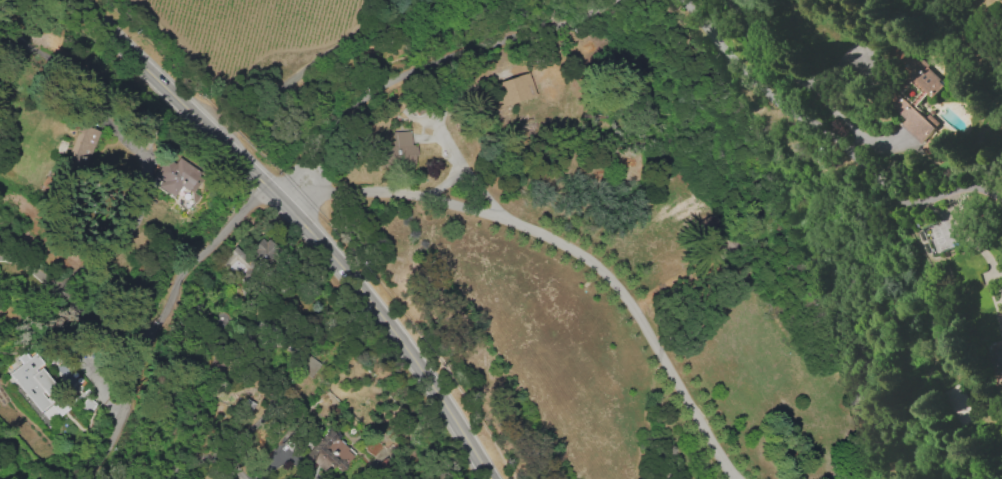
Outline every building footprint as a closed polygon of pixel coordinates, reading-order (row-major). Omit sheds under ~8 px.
[(921,143),(936,124),(914,106),(925,93),(931,98),(944,81),(897,42),(885,57),(907,75),(884,103),(904,119),(899,125),(921,143)] [(535,96),(529,73),(491,82),(497,106),(535,96)] [(97,130),(82,126),(72,164),(87,168),(97,130)] [(415,145),(410,145),(410,130),(392,131),(392,146),(380,146),(381,166),(416,165),(415,145)] [(942,145),(933,135),(920,147),(929,157),(942,145)] [(158,186),(173,196),(180,186),(192,193),(204,174),(178,157),(174,163),(164,157),(152,175),(161,181),(158,186)] [(255,264),(236,246),(222,260),(241,279),(255,264)] [(997,367),(995,371),(1001,376),(1001,351),(996,347),(987,361),(997,367)] [(8,374),(50,422),(64,409),(55,398),(49,390),(55,385),(39,367),(44,364),(34,353),(28,357),(23,351),(16,357),(21,363),(8,374)] [(320,364),(307,353),(296,366),(309,377),(320,364)] [(355,453),(328,428),(301,457),(323,477),(333,467),(338,472),(355,453)]
